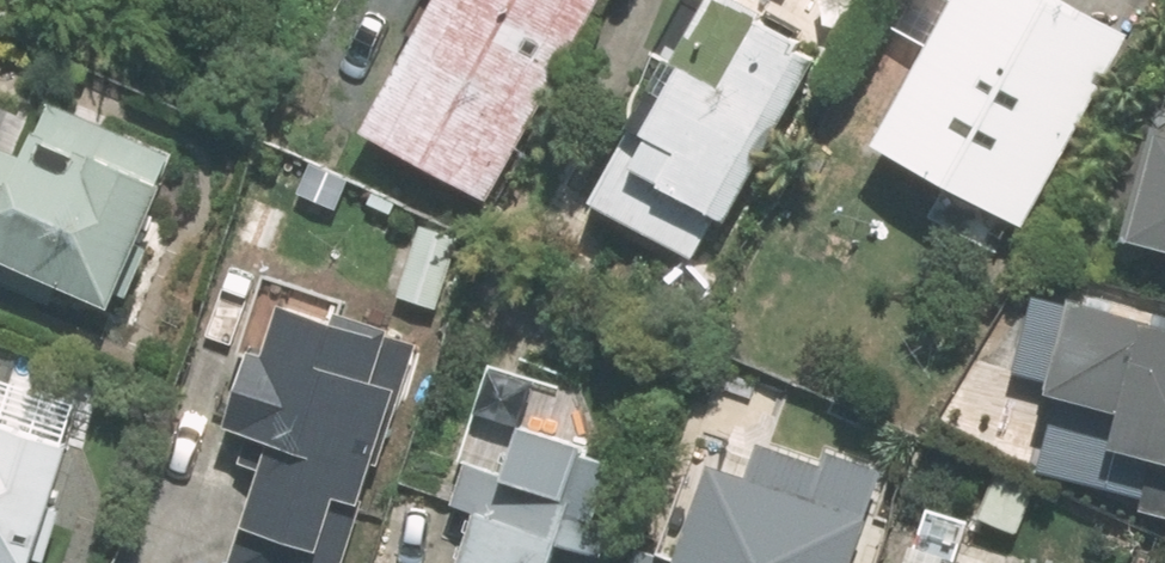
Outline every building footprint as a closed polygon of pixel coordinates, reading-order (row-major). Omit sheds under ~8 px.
[(360,133),(485,202),(597,0),(434,0),(360,133)] [(584,204),(687,261),(709,219),(719,224),(810,59),(793,50),(800,38),(731,0),(699,0),(667,60),(674,64),(656,94),(648,90),(584,204)] [(867,142),(1019,226),(1123,39),(1053,0),(946,0),(867,142)] [(47,304),(53,288),(102,310),(110,294),(121,300),(145,247),(132,242),(171,154),(47,99),(20,158),(0,149),(0,284),(47,304)] [(1127,249),(1164,258),(1164,154),(1153,151),(1127,249)] [(391,296),(433,309),(456,239),(415,226),(391,296)] [(411,342),(327,314),(324,325),(273,308),(258,352),(247,348),(220,429),(242,436),(233,461),(254,469),(224,562),(340,562),(411,342)] [(1070,322),(1039,446),(1110,463),(1099,503),(1164,520),(1164,346),(1070,322)] [(27,556),(41,560),(58,511),(42,505),(72,416),(0,393),(0,562),(25,562),(27,556)] [(595,554),(606,521),(592,515),(610,463),(574,451),(577,444),(516,426),(500,476),(460,462),(447,504),(469,511),(452,562),(549,562),(556,545),(594,558),(595,554)] [(864,520),(854,517),(871,471),(833,458),(827,474),(762,451),(751,481),(703,464),(668,562),(849,562),(864,520)] [(595,554),(594,558),(556,545),(549,562),(596,562),(598,556),(595,554)]
